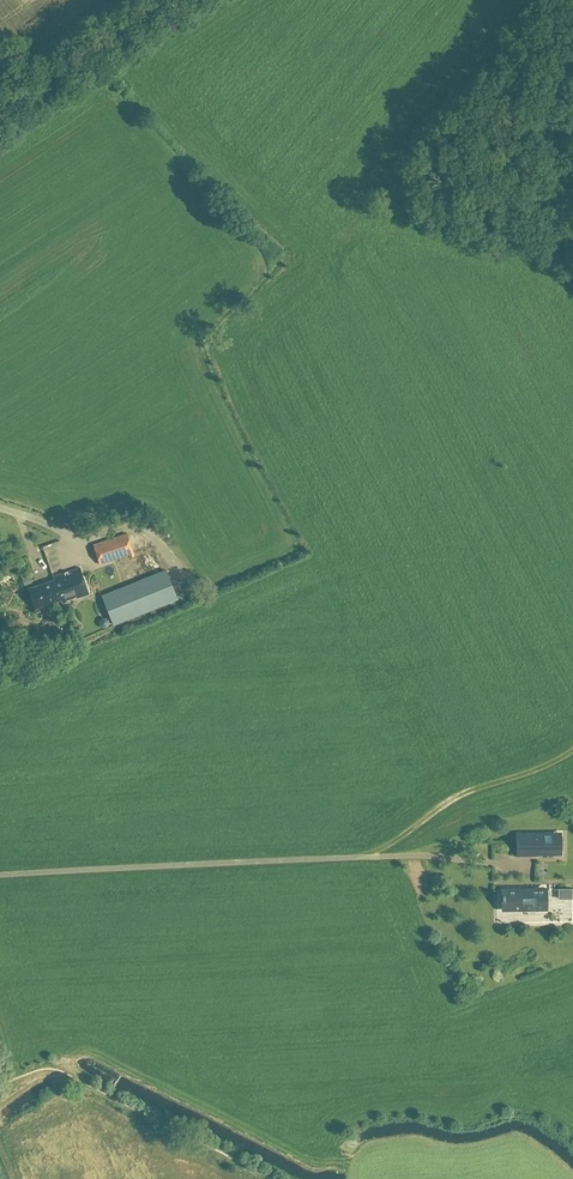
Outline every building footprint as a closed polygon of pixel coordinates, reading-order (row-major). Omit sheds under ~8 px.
[(136,543),(142,539),(136,527),(129,531),(136,543)] [(93,544),(100,563),(133,551),(127,532),(93,544)] [(53,576),(54,579),(29,588),(36,607),(61,598),(62,602),(89,593),(80,567),(53,576)] [(165,569),(103,594),(115,623),(178,598),(165,569)] [(32,583),(29,575),(22,577),(25,586),(32,583)] [(519,834),(520,853),(560,853),(560,834),(519,834)] [(545,889),(505,890),(505,908),(546,908),(545,889)] [(563,897),(572,913),(572,890),(563,897)]
